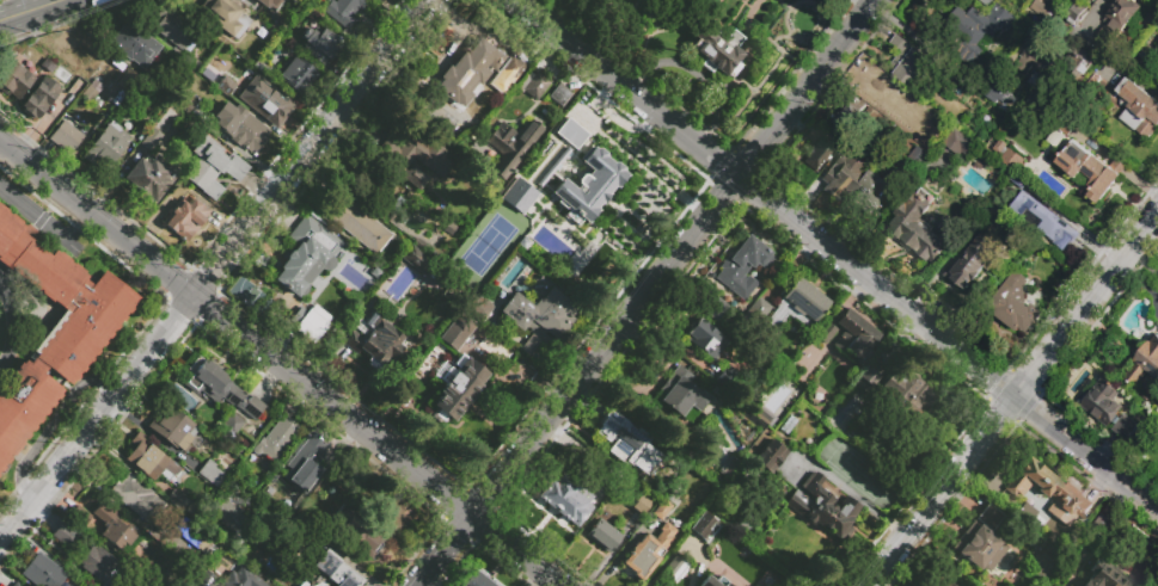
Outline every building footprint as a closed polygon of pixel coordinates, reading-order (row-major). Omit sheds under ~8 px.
[(194,11),(203,0),(230,0),(243,11),(240,13),(250,21),(234,39),(232,37),(228,41),(194,11)] [(275,14),(258,0),(287,0),(275,14)] [(321,11),(330,0),(332,0),(333,1),(335,0),(368,0),(361,10),(357,7),(351,16),(356,19),(347,31),(321,11)] [(991,10),(978,0),(999,0),(991,10)] [(1054,12),(1048,20),(1040,14),(1038,17),(1029,11),(1036,0),(1054,12)] [(1113,4),(1115,0),(1133,0),(1142,7),(1109,50),(1095,38),(1105,25),(1102,23),(1107,16),(1105,16),(1114,5),(1113,4)] [(1078,5),(1087,13),(1077,27),(1067,19),(1078,5)] [(1000,6),(1018,19),(1009,32),(1003,27),(994,39),(987,35),(978,47),(985,53),(973,69),(955,55),(963,44),(948,32),(962,13),(968,18),(975,10),(988,20),(1000,6)] [(182,53),(151,26),(166,8),(198,37),(192,43),(195,45),(188,55),(183,51),(182,53)] [(286,26),(278,35),(269,27),(276,18),(286,26)] [(161,47),(143,69),(131,60),(129,62),(108,44),(127,19),(161,47)] [(698,66),(703,60),(692,51),(694,48),(691,45),(696,39),(692,36),(700,25),(722,42),(728,33),(731,29),(743,38),(735,48),(742,53),(736,62),(740,64),(729,79),(715,68),(710,74),(698,66)] [(323,27),(331,35),(332,33),(343,42),(323,67),(301,49),(307,42),(300,37),(307,29),(311,31),(312,30),(318,35),(323,27)] [(262,35),(268,29),(271,32),(272,30),(278,36),(269,47),(263,42),(265,39),(262,35)] [(286,31),(298,41),(292,49),(280,39),(286,31)] [(61,55),(73,42),(74,42),(81,32),(120,66),(118,67),(123,72),(112,85),(106,80),(100,87),(85,73),(80,78),(65,64),(67,61),(61,55)] [(889,43),(901,50),(887,71),(910,86),(929,58),(911,47),(912,45),(895,34),(889,43)] [(454,105),(436,91),(442,82),(437,79),(448,64),(451,67),(462,53),(467,57),(482,38),(506,56),(494,72),(488,67),(477,81),(473,79),(454,105)] [(1025,76),(1018,69),(1025,61),(1023,58),(1027,55),(1023,51),(1033,41),(1047,53),(1025,76)] [(1095,66),(1084,78),(1065,60),(1077,49),(1095,66)] [(941,69),(919,97),(895,78),(917,50),(941,69)] [(253,68),(266,53),(277,61),(265,76),(253,68)] [(510,53),(527,67),(517,79),(516,78),(510,85),(495,73),(507,58),(506,57),(510,53)] [(54,63),(48,70),(37,62),(43,54),(54,63)] [(196,74),(183,62),(188,56),(202,67),(196,74)] [(320,74),(301,98),(276,79),(293,57),(299,62),(301,60),(320,74)] [(1151,57),(1157,63),(1157,79),(1144,67),(1151,57)] [(5,95),(0,92),(0,73),(10,60),(35,78),(17,100),(7,93),(5,95)] [(141,81),(129,95),(117,86),(129,72),(141,81)] [(537,100),(523,91),(521,93),(515,88),(528,72),(533,75),(537,72),(551,82),(537,100)] [(1027,84),(1035,72),(1054,86),(1046,98),(1027,84)] [(295,105),(276,130),(235,98),(256,73),(295,105)] [(1000,82),(999,85),(1019,101),(1009,116),(995,105),(997,104),(979,91),(991,74),(1000,82)] [(888,92),(876,106),(856,90),(866,75),(888,92)] [(223,76),(235,85),(227,95),(215,86),(223,76)] [(31,121),(17,109),(43,78),(45,79),(47,78),(61,90),(36,119),(33,117),(31,121)] [(1126,79),(1157,104),(1157,106),(1157,130),(1152,137),(1151,136),(1147,141),(1119,118),(1129,106),(1117,97),(1120,94),(1115,91),(1126,79)] [(570,94),(558,107),(545,97),(557,82),(570,94)] [(177,103),(185,92),(200,104),(191,113),(177,103)] [(851,95),(871,115),(848,138),(834,125),(844,115),(839,110),(851,95)] [(942,124),(926,143),(895,119),(911,99),(942,124)] [(270,131),(264,138),(266,141),(256,155),(250,152),(249,153),(215,127),(219,122),(213,117),(225,101),(233,109),(237,105),(270,131)] [(1021,106),(1033,116),(1016,136),(1004,127),(1021,106)] [(586,134),(566,116),(553,131),(573,149),(586,134)] [(48,138),(63,119),(82,135),(68,154),(48,138)] [(491,171),(502,156),(486,144),(502,124),(517,137),(532,119),(546,130),(504,181),(491,171)] [(92,167),(80,158),(110,121),(121,128),(120,129),(129,137),(127,140),(128,141),(104,171),(94,164),(92,167)] [(152,127),(161,135),(148,152),(139,143),(152,127)] [(944,144),(958,129),(976,144),(966,158),(963,160),(944,144)] [(251,168),(239,184),(222,171),(220,174),(217,173),(212,180),(223,190),(213,202),(183,177),(198,158),(191,152),(204,135),(222,150),(221,153),(227,158),(232,153),(251,168)] [(428,180),(418,192),(400,178),(398,179),(373,159),(387,141),(400,149),(412,137),(424,148),(429,143),(431,144),(433,142),(448,154),(446,159),(455,166),(443,181),(434,173),(433,175),(415,160),(405,172),(409,174),(413,168),(428,180)] [(820,137),(825,141),(827,140),(835,146),(815,171),(802,160),(820,137)] [(1025,159),(1016,173),(991,154),(1000,140),(1025,159)] [(1127,168),(1119,178),(1098,205),(1086,196),(1091,190),(1055,164),(1060,158),(1059,156),(1060,154),(1062,155),(1073,141),(1108,167),(1114,159),(1127,168)] [(578,161),(592,144),(613,162),(614,161),(624,168),(623,169),(627,173),(625,175),(627,178),(618,191),(615,189),(598,211),(599,212),(592,221),(590,220),(587,223),(582,220),(577,227),(564,216),(569,210),(566,209),(565,210),(556,203),(555,204),(541,193),(556,174),(564,181),(565,179),(581,192),(589,181),(586,178),(590,172),(578,161)] [(838,191),(832,199),(821,191),(825,185),(819,180),(828,167),(829,168),(834,162),(833,162),(845,146),(852,152),(858,144),(874,156),(868,165),(872,168),(847,198),(838,191)] [(179,172),(153,205),(122,179),(139,158),(142,160),(145,156),(151,161),(152,159),(154,161),(155,159),(167,168),(170,165),(179,172)] [(864,215),(847,201),(874,169),(896,189),(875,215),(868,210),(864,215)] [(497,205),(517,178),(539,195),(517,221),(497,205)] [(936,199),(929,209),(930,210),(920,223),(939,239),(945,232),(954,238),(931,266),(918,257),(918,258),(888,234),(893,228),(890,226),(897,216),(892,210),(913,183),(936,199)] [(1079,235),(1064,253),(1027,223),(1022,228),(1007,217),(1010,215),(1006,212),(1024,190),(1079,235)] [(324,214),(341,193),(392,234),(375,255),(324,214)] [(397,210),(390,204),(398,196),(405,202),(397,210)] [(192,198),(201,205),(195,211),(204,218),(200,226),(201,226),(192,235),(191,235),(185,243),(161,224),(174,206),(177,209),(182,202),(186,205),(192,198)] [(993,204),(1006,215),(989,235),(1004,247),(968,292),(951,279),(954,276),(950,273),(962,259),(960,258),(981,232),(975,227),(993,204)] [(57,308),(0,262),(0,206),(7,211),(6,212),(8,215),(11,212),(20,222),(19,223),(24,227),(26,223),(42,235),(35,245),(49,257),(54,251),(57,253),(59,252),(69,260),(68,261),(72,264),(73,263),(84,271),(82,272),(86,276),(84,279),(91,285),(103,271),(137,298),(129,308),(131,309),(127,314),(125,313),(123,315),(124,316),(121,321),(120,321),(117,325),(116,326),(112,329),(112,331),(110,333),(111,334),(108,339),(106,338),(103,341),(104,343),(100,346),(99,347),(97,351),(93,356),(92,356),(90,358),(91,359),(80,374),(79,372),(76,375),(78,376),(72,382),(68,385),(67,384),(66,387),(53,377),(55,375),(50,371),(49,372),(44,368),(45,366),(33,358),(38,352),(37,351),(41,346),(42,347),(45,345),(43,343),(48,338),(49,339),(51,337),(49,334),(54,329),(55,331),(57,327),(56,326),(60,321),(62,322),(65,319),(63,317),(67,313),(59,307),(57,308)] [(295,296),(274,280),(281,270),(280,269),(287,259),(287,257),(292,251),(293,251),(298,246),(288,236),(306,215),(343,243),(331,258),(331,259),(332,259),(332,260),(333,260),(333,261),(333,263),(333,264),(333,265),(333,266),(332,267),(332,269),(331,269),(331,270),(330,270),(330,271),(329,271),(327,271),(326,271),(325,271),(324,271),(323,271),(323,270),(321,270),(320,270),(320,269),(306,286),(306,288),(306,289),(306,290),(306,291),(306,292),(305,292),(305,294),(305,295),(304,295),(302,296),(301,296),(300,297),(299,297),(298,297),(296,297),(295,297),(295,296)] [(749,277),(758,284),(742,302),(713,278),(722,269),(719,267),(729,255),(730,255),(736,248),(734,246),(741,238),(743,239),(748,234),(771,252),(770,253),(776,258),(765,271),(759,266),(758,267),(754,265),(749,272),(747,270),(743,275),(746,277),(748,276),(750,277),(749,277)] [(399,259),(416,238),(425,246),(419,253),(431,263),(421,276),(399,259)] [(368,275),(374,266),(381,272),(375,279),(368,275)] [(1027,333),(1022,328),(1017,332),(985,307),(1013,271),(1028,280),(1024,286),(1029,307),(1033,303),(1042,311),(1027,333)] [(776,328),(768,322),(771,320),(768,317),(777,307),(776,306),(780,298),(779,297),(796,276),(829,302),(828,302),(813,323),(810,321),(804,328),(786,315),(776,328)] [(529,357),(519,350),(531,334),(523,328),(520,332),(504,320),(506,319),(498,313),(515,292),(533,306),(538,300),(539,301),(550,288),(576,308),(569,316),(574,321),(551,351),(539,341),(537,345),(538,346),(529,357)] [(691,304),(703,289),(730,309),(718,325),(691,304)] [(480,296),(492,306),(491,307),(492,308),(483,320),(470,310),(480,296)] [(754,332),(742,322),(760,298),(773,308),(754,332)] [(330,317),(311,303),(292,327),(312,342),(330,317)] [(872,353),(860,368),(832,345),(844,331),(834,322),(845,308),(880,334),(868,350),(872,353)] [(392,360),(387,357),(375,372),(363,363),(368,357),(360,350),(355,354),(339,341),(350,328),(355,332),(356,331),(349,325),(355,316),(363,322),(373,309),(384,319),(381,321),(404,339),(399,345),(403,347),(392,360)] [(454,352),(439,339),(460,311),(476,325),(454,352)] [(712,360),(687,340),(690,338),(685,334),(698,317),(728,341),(712,360)] [(828,322),(834,328),(837,326),(843,331),(835,339),(834,338),(827,347),(815,338),(828,322)] [(1156,334),(1157,336),(1157,381),(1147,372),(1134,389),(1121,378),(1156,334)] [(461,353),(488,374),(479,383),(483,385),(452,424),(447,419),(441,426),(430,418),(436,409),(431,406),(441,394),(437,391),(443,383),(431,374),(442,360),(443,362),(445,360),(446,362),(447,359),(451,362),(453,359),(455,360),(461,353)] [(245,395),(243,399),(246,401),(251,395),(266,407),(255,422),(233,406),(232,408),(220,399),(214,405),(200,393),(196,397),(185,389),(189,384),(185,382),(192,374),(186,369),(196,356),(202,360),(201,362),(203,364),(207,360),(225,375),(223,377),(245,395)] [(61,390),(0,468),(0,387),(19,363),(20,363),(24,359),(27,363),(31,358),(43,368),(39,372),(61,390)] [(724,389),(713,380),(728,363),(739,372),(724,389)] [(694,377),(691,383),(709,397),(697,413),(688,406),(679,418),(657,402),(663,394),(657,389),(678,364),(694,377)] [(865,366),(878,376),(865,395),(852,385),(865,366)] [(933,393),(923,407),(919,405),(915,408),(918,411),(908,424),(876,399),(884,388),(888,390),(893,384),(889,382),(893,376),(897,380),(900,376),(897,375),(902,370),(933,393)] [(1122,411),(1108,428),(1080,407),(1104,377),(1122,391),(1113,403),(1122,411)] [(189,446),(183,454),(176,448),(173,449),(146,426),(165,402),(194,425),(192,426),(197,430),(185,444),(189,446)] [(752,414),(759,406),(776,419),(768,427),(752,414)] [(660,457),(645,476),(626,461),(623,464),(606,451),(613,442),(609,439),(607,443),(594,432),(599,426),(598,425),(599,424),(598,424),(602,417),(601,415),(607,408),(635,430),(636,428),(649,438),(644,444),(660,457)] [(231,412),(243,421),(227,442),(215,432),(231,412)] [(274,462),(261,451),(256,457),(249,452),(262,437),(263,438),(282,414),(300,427),(274,462)] [(778,428),(789,414),(797,421),(785,436),(778,428)] [(1140,426),(1128,443),(1111,430),(1125,414),(1140,426)] [(180,468),(170,480),(160,473),(153,482),(124,459),(135,445),(129,442),(137,431),(149,440),(148,442),(180,468)] [(305,493),(283,477),(289,470),(284,465),(286,464),(283,462),(306,433),(323,446),(320,451),(329,457),(321,467),(323,468),(305,493)] [(771,476),(752,462),(771,438),(789,451),(784,458),(771,476)] [(700,457),(715,439),(727,449),(713,467),(700,457)] [(730,455),(739,462),(723,480),(715,474),(730,455)] [(1093,505),(1082,520),(1047,495),(1044,499),(1035,492),(1036,489),(1028,482),(1018,494),(1016,492),(1012,498),(1001,489),(1027,455),(1065,485),(1066,483),(1093,505)] [(207,458),(215,464),(213,467),(225,476),(215,488),(196,473),(207,458)] [(608,488),(596,479),(608,464),(620,474),(608,488)] [(166,505),(157,518),(149,513),(143,522),(109,495),(118,483),(121,485),(130,471),(141,480),(139,481),(153,492),(152,493),(166,505)] [(854,531),(843,547),(814,524),(810,529),(780,505),(790,493),(791,494),(795,489),(796,489),(810,473),(813,474),(815,471),(823,479),(817,487),(837,501),(834,506),(837,507),(844,496),(859,508),(847,525),(854,531)] [(575,512),(570,519),(566,517),(564,519),(553,511),(551,514),(544,508),(546,505),(537,498),(551,480),(569,493),(574,487),(584,495),(577,504),(576,502),(571,510),(575,512)] [(209,512),(215,504),(216,505),(228,489),(244,500),(238,507),(241,510),(239,513),(244,516),(233,530),(209,512)] [(169,499),(174,492),(189,504),(183,512),(169,499)] [(642,517),(630,508),(639,494),(651,504),(642,517)] [(660,520),(651,513),(662,498),(672,505),(660,520)] [(986,502),(1004,517),(989,533),(1007,548),(988,572),(984,568),(981,573),(949,548),(986,502)] [(91,513),(98,505),(112,517),(115,513),(140,533),(123,555),(99,535),(104,529),(103,529),(105,525),(91,513)] [(72,516),(79,507),(91,517),(84,525),(72,516)] [(386,539),(370,561),(347,543),(348,542),(324,524),(327,519),(331,522),(337,514),(342,517),(347,511),(386,539)] [(701,511),(707,516),(709,514),(725,528),(709,547),(687,529),(701,511)] [(1098,533),(1109,522),(1102,514),(1091,525),(1098,533)] [(1103,545),(1091,536),(1105,518),(1117,528),(1103,545)] [(584,535),(599,519),(620,537),(606,554),(584,535)] [(184,520),(210,542),(201,554),(174,532),(184,520)] [(62,522),(81,536),(69,550),(51,536),(62,522)] [(663,522),(675,531),(670,536),(673,538),(667,545),(669,548),(641,584),(633,578),(627,579),(618,570),(623,566),(620,565),(632,550),(630,549),(635,543),(636,544),(645,532),(654,539),(660,531),(657,529),(663,522)] [(364,579),(359,585),(335,585),(310,567),(320,551),(314,548),(319,541),(350,563),(348,567),(364,579)] [(134,574),(125,585),(102,585),(79,568),(96,547),(134,574)] [(265,578),(256,569),(272,549),(280,555),(274,561),(277,563),(265,578)] [(66,585),(65,585),(35,585),(19,574),(37,551),(60,569),(54,576),(66,585)] [(687,565),(684,569),(686,570),(679,579),(678,578),(674,582),(661,572),(674,555),(687,565)] [(1117,575),(1131,585),(1081,585),(1090,574),(1085,570),(1095,557),(1109,569),(1113,565),(1120,570),(1117,575)] [(235,561),(268,585),(223,585),(220,584),(231,570),(228,569),(235,561)] [(472,563),(503,585),(455,585),(472,563)] [(219,579),(213,585),(193,585),(206,569),(219,579)] [(921,569),(942,585),(908,585),(921,569)] [(718,576),(731,585),(697,585),(706,575),(715,581),(718,576)] [(22,585),(21,585),(2,585),(11,576),(22,585)]
